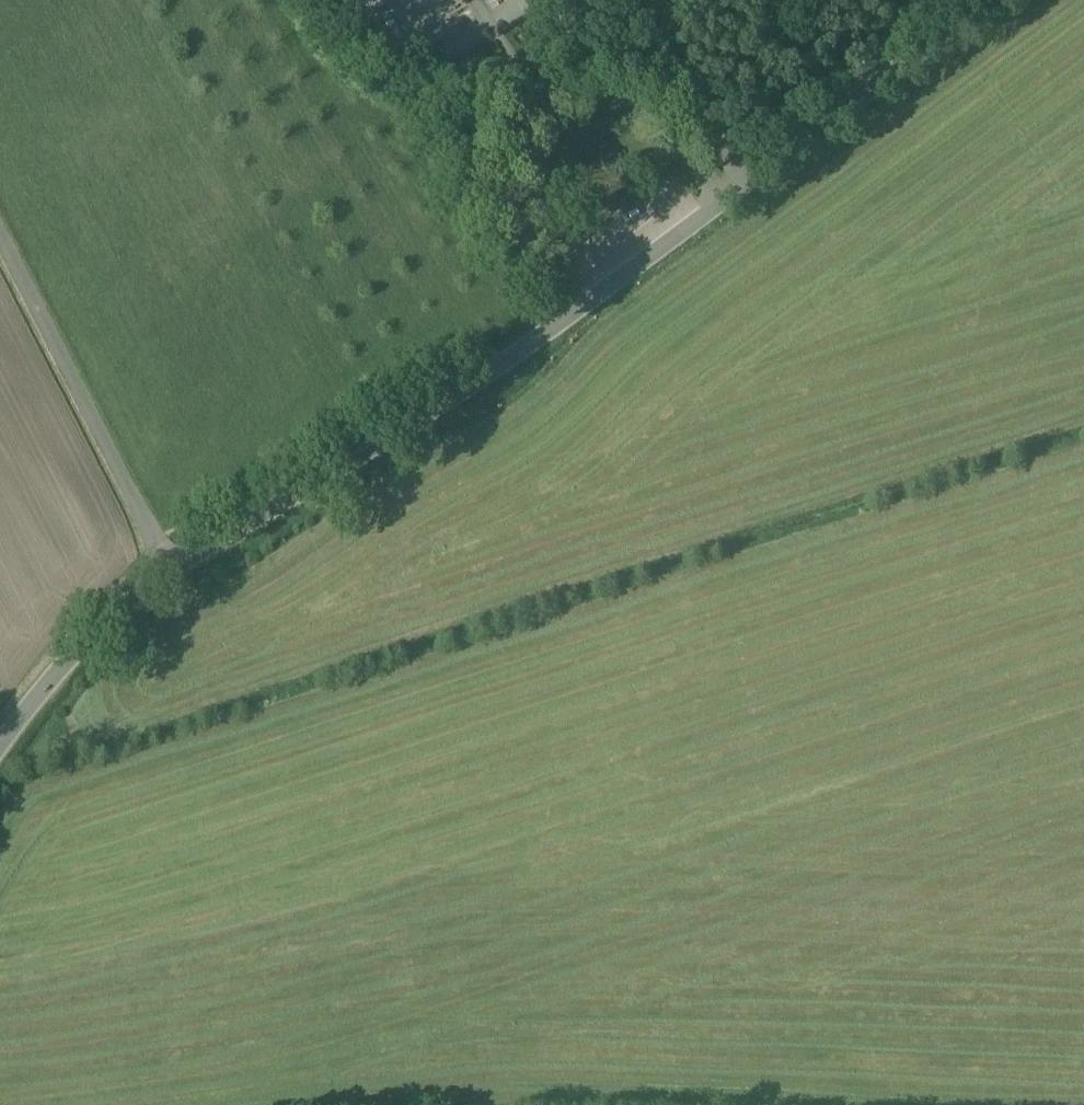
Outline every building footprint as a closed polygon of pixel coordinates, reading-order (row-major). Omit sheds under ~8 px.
[(439,32),(427,35),(430,54),(443,52),(439,32)]
